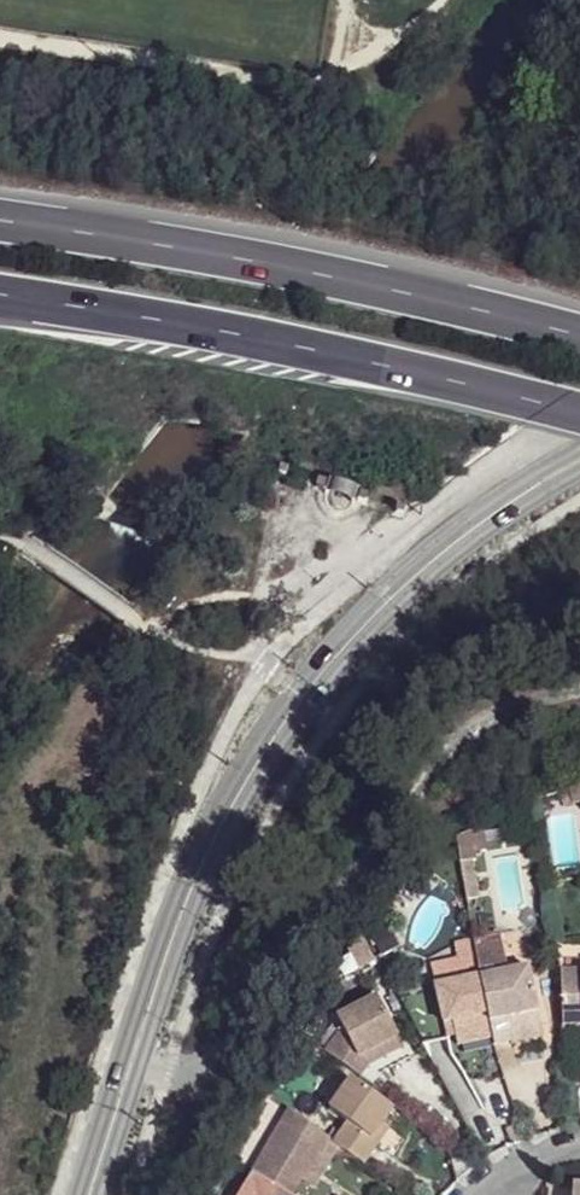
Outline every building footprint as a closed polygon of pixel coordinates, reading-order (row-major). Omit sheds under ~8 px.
[(495,938),(464,945),(473,982),(504,974),(495,938)] [(504,974),(505,982),(523,978),(521,971),(504,974)] [(564,1027),(579,1026),(579,971),(560,972),(564,1027)] [(486,1041),(488,1049),(507,1045),(505,1036),(535,1028),(523,978),(505,982),(504,974),(473,982),(486,1041)] [(486,1041),(473,982),(429,992),(438,1028),(446,1026),(451,1050),(486,1041)] [(347,1027),(330,1050),(362,1073),(373,1058),(368,1047),(400,1031),(380,993),(342,1014),(347,1027)] [(505,1036),(507,1045),(535,1040),(535,1028),(505,1036)] [(368,1047),(373,1058),(405,1040),(400,1031),(368,1047)] [(352,1120),(338,1142),(366,1163),(382,1141),(375,1137),(397,1105),(355,1078),(334,1107),(352,1120)] [(283,1104),(252,1171),(291,1189),(301,1169),(305,1172),(324,1134),(283,1104)] [(291,1189),(252,1171),(239,1194),(302,1194),(291,1189)]
